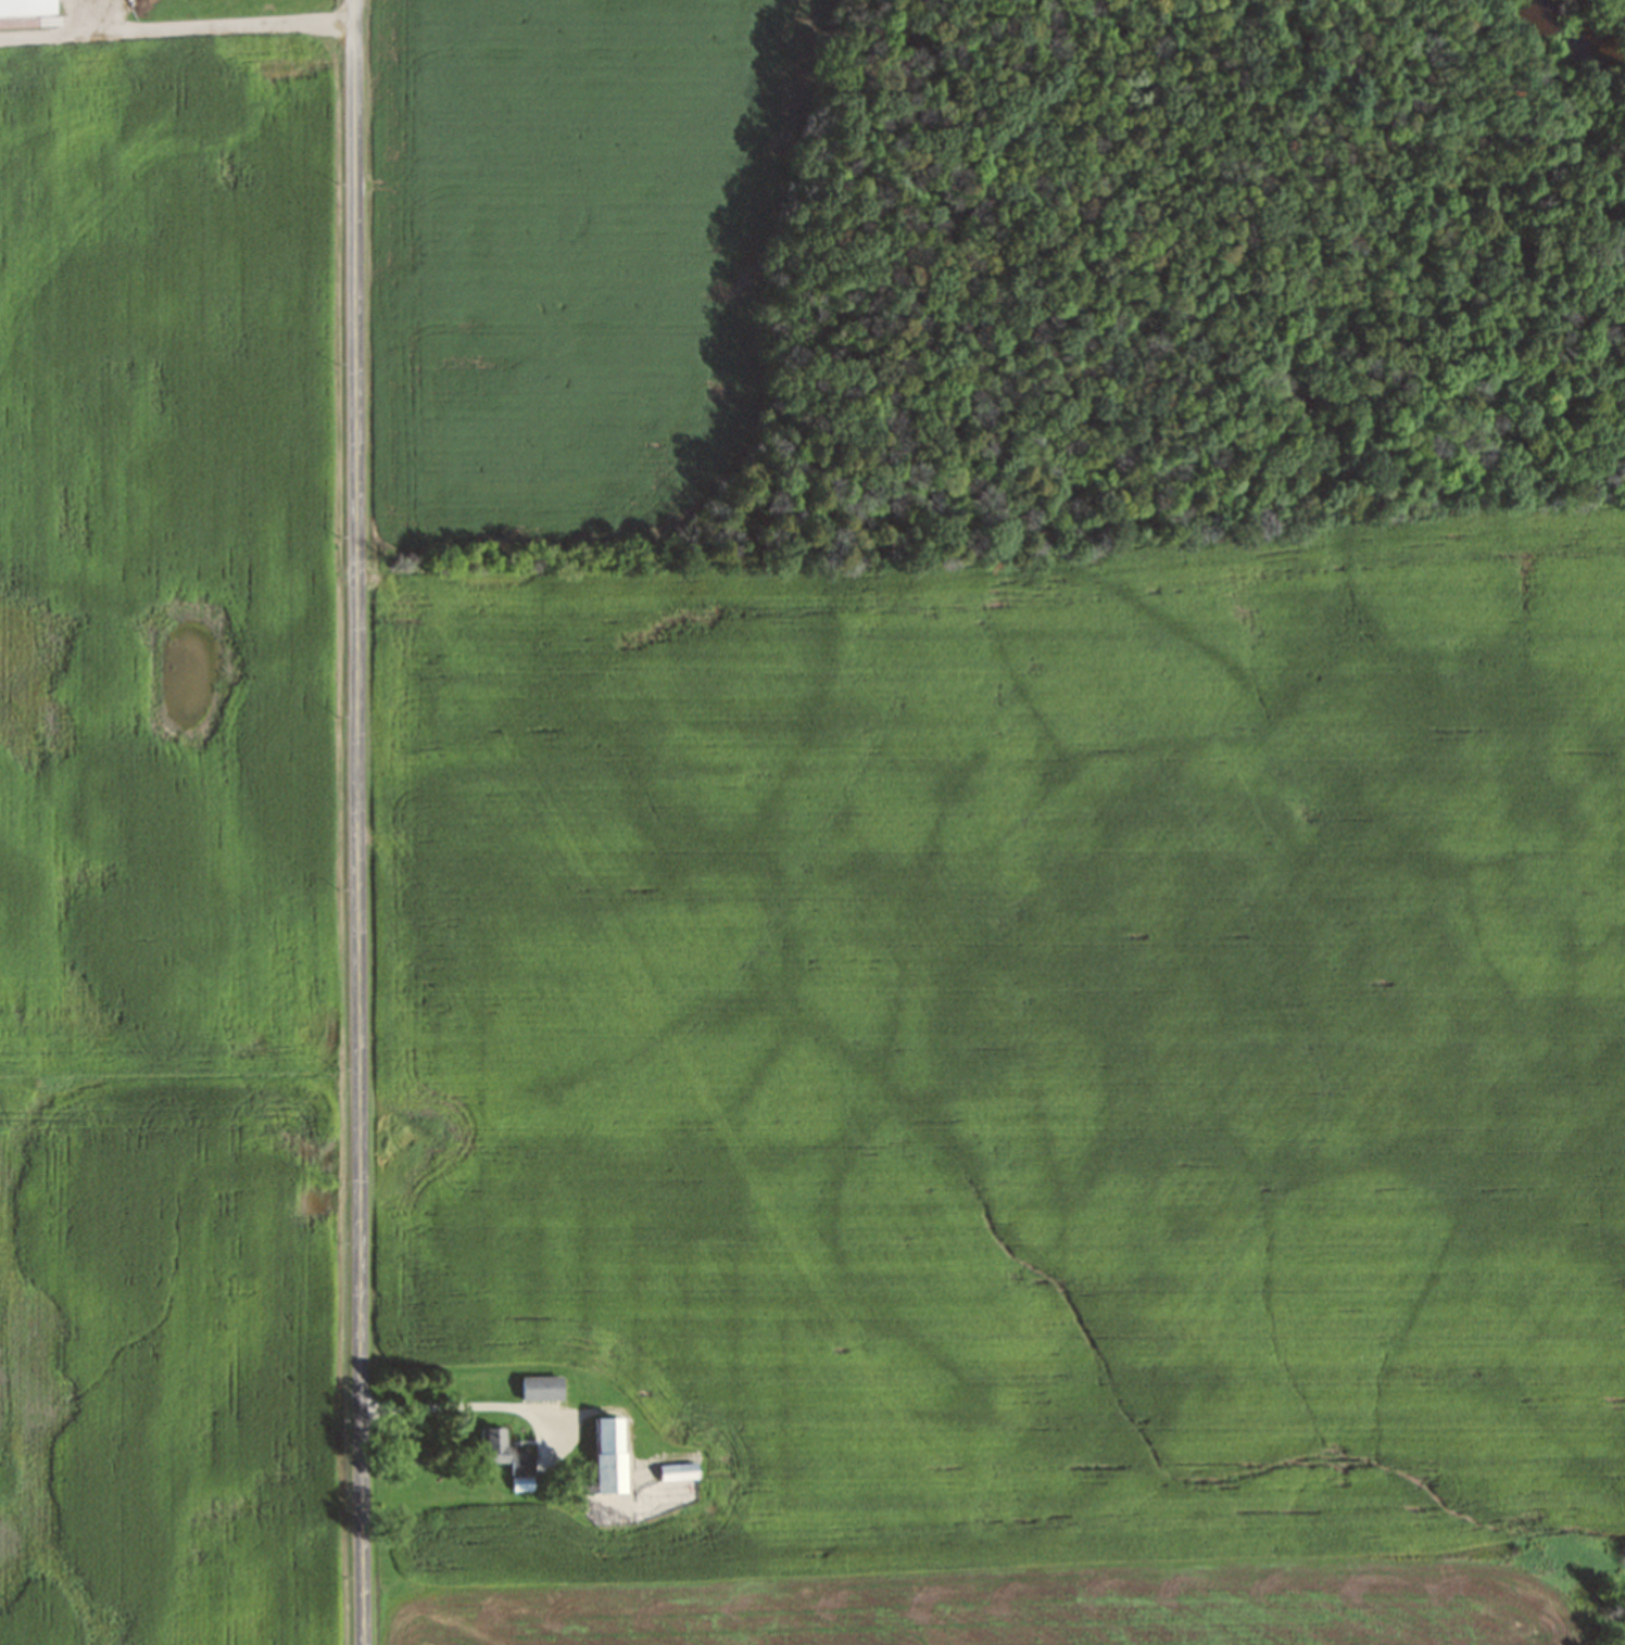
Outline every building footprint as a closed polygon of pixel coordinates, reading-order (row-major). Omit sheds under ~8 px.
[(55,18),(54,0),(0,0),(0,19),(55,18)] [(562,1376),(521,1376),(521,1400),(562,1400),(562,1376)] [(597,1493),(625,1493),(624,1417),(596,1417),(597,1493)] [(532,1490),(532,1456),(521,1456),(521,1446),(503,1445),(503,1428),(481,1428),(481,1462),(512,1463),(512,1490),(532,1490)] [(697,1480),(697,1464),(660,1464),(660,1480),(697,1480)]
